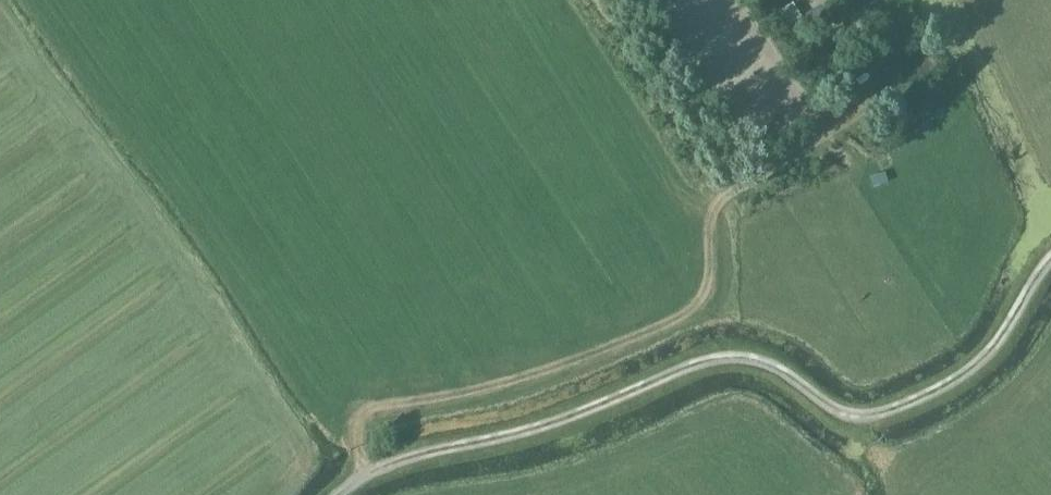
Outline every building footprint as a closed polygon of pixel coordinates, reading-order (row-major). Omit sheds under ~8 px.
[(805,15),(815,31),(837,17),(828,2),(820,7),(819,6),(805,15)]
